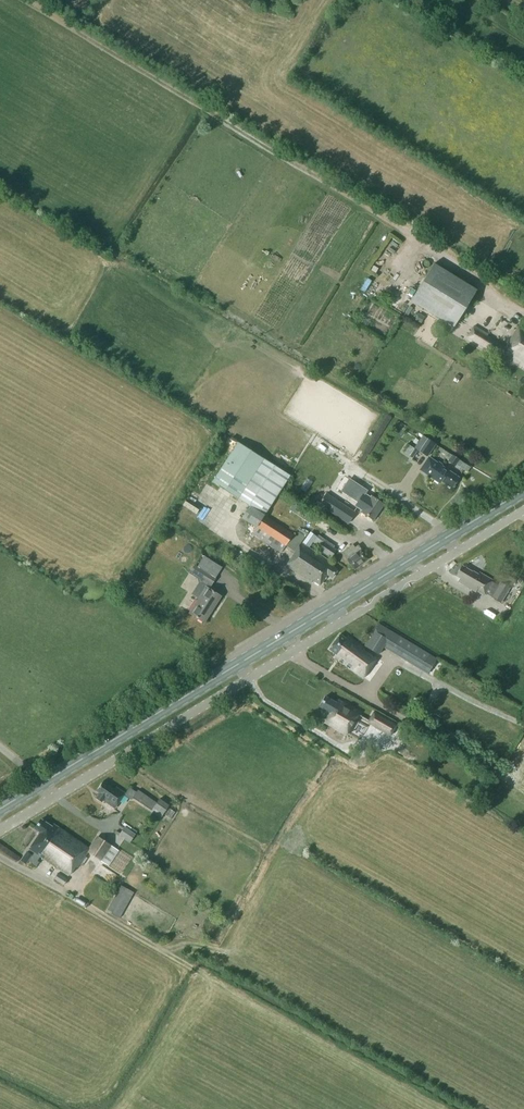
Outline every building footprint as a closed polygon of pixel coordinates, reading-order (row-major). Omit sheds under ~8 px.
[(411,300),(454,326),(476,289),(434,263),(411,300)] [(419,313),(416,319),(421,322),(424,317),(419,313)] [(523,366),(523,327),(520,325),(506,347),(487,336),(481,345),(500,357),(502,353),(523,366)] [(413,447),(421,452),(421,453),(427,457),(434,446),(420,436),(413,447)] [(286,545),(294,552),(286,565),(311,582),(312,580),(320,585),(327,574),(331,577),(337,569),(331,565),(332,563),(301,542),(305,537),(299,533),(297,536),(264,515),(290,474),(238,440),(212,480),(250,506),(242,517),(256,527),(252,533),(281,552),(286,545)] [(460,459),(452,454),(448,460),(455,466),(460,459)] [(441,466),(429,458),(421,469),(434,478),(433,478),(440,483),(442,481),(452,488),(459,477),(442,466),(441,466)] [(357,509),(373,520),(384,504),(371,495),(370,498),(362,492),(356,502),(360,504),(357,509)] [(326,493),(318,504),(347,524),(355,512),(326,493)] [(315,525),(327,530),(330,523),(318,517),(315,525)] [(317,535),(313,542),(320,547),(318,549),(331,557),(336,550),(328,544),(329,542),(317,535)] [(361,551),(362,549),(358,544),(353,548),(351,545),(341,553),(354,569),(368,559),(361,551)] [(212,560),(202,554),(190,571),(201,578),(192,594),(199,598),(189,613),(204,622),(221,596),(207,587),(209,583),(211,584),(215,578),(205,571),(212,560)] [(456,575),(460,578),(458,581),(476,592),(476,590),(484,595),(485,592),(492,596),(492,597),(492,598),(500,602),(501,602),(509,587),(501,582),(499,586),(491,581),(492,580),(479,572),(478,574),(472,571),(472,572),(462,565),(456,575)] [(512,584),(516,578),(506,573),(503,578),(512,584)] [(348,636),(346,638),(340,634),(329,649),(336,654),(334,656),(363,678),(378,657),(348,636)] [(325,696),(319,706),(330,712),(324,722),(347,735),(360,712),(338,700),(336,702),(325,696)] [(390,735),(396,725),(374,712),(368,722),(390,735)] [(125,793),(116,787),(115,789),(103,781),(96,791),(99,793),(96,798),(102,802),(103,800),(115,808),(125,793)] [(151,810),(156,802),(138,790),(133,797),(151,810)] [(161,816),(169,804),(159,798),(152,810),(161,816)] [(118,850),(110,845),(98,836),(89,848),(53,824),(52,826),(41,819),(34,828),(40,832),(29,848),(34,852),(32,855),(26,852),(21,859),(26,863),(28,860),(37,866),(39,862),(37,860),(41,856),(69,875),(75,866),(77,867),(87,851),(100,860),(108,866),(118,850)] [(116,830),(114,832),(129,842),(135,834),(124,827),(120,833),(116,830)] [(67,878),(58,872),(54,878),(63,885),(67,878)] [(117,884),(107,910),(122,916),(132,889),(117,884)]
